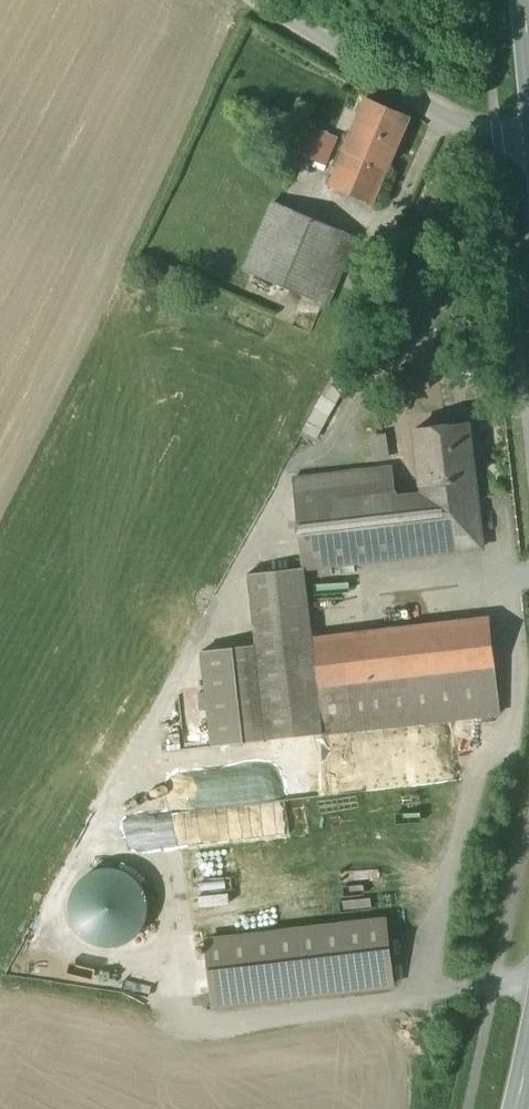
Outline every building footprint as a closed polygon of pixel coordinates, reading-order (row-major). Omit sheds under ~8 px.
[(368,99),(331,186),(372,204),(409,117),(368,99)] [(314,127),(303,155),(328,165),(339,138),(314,127)] [(364,237),(277,201),(249,269),(337,305),(364,237)] [(325,440),(351,373),(335,366),(308,433),(325,440)] [(423,499),(476,493),(468,423),(415,429),(422,493),(423,499)] [(376,459),(392,458),(390,431),(374,433),(376,459)] [(483,548),(476,493),(423,499),(422,493),(396,496),(392,467),(294,478),(304,567),(304,568),(483,548)] [(304,568),(304,567),(249,574),(257,646),(202,652),(213,746),(500,713),(489,619),(312,639),(304,568)] [(124,871),(117,870),(104,872),(93,878),(88,882),(82,893),(79,907),(82,920),(88,930),(98,938),(106,942),(118,943),(134,938),(145,929),(151,918),(152,899),(145,885),(136,876),(124,871)] [(386,882),(297,886),(298,913),(387,908),(386,882)] [(334,913),(303,915),(303,922),(334,920),(334,913)] [(207,942),(215,1006),(390,984),(382,921),(207,942)]
